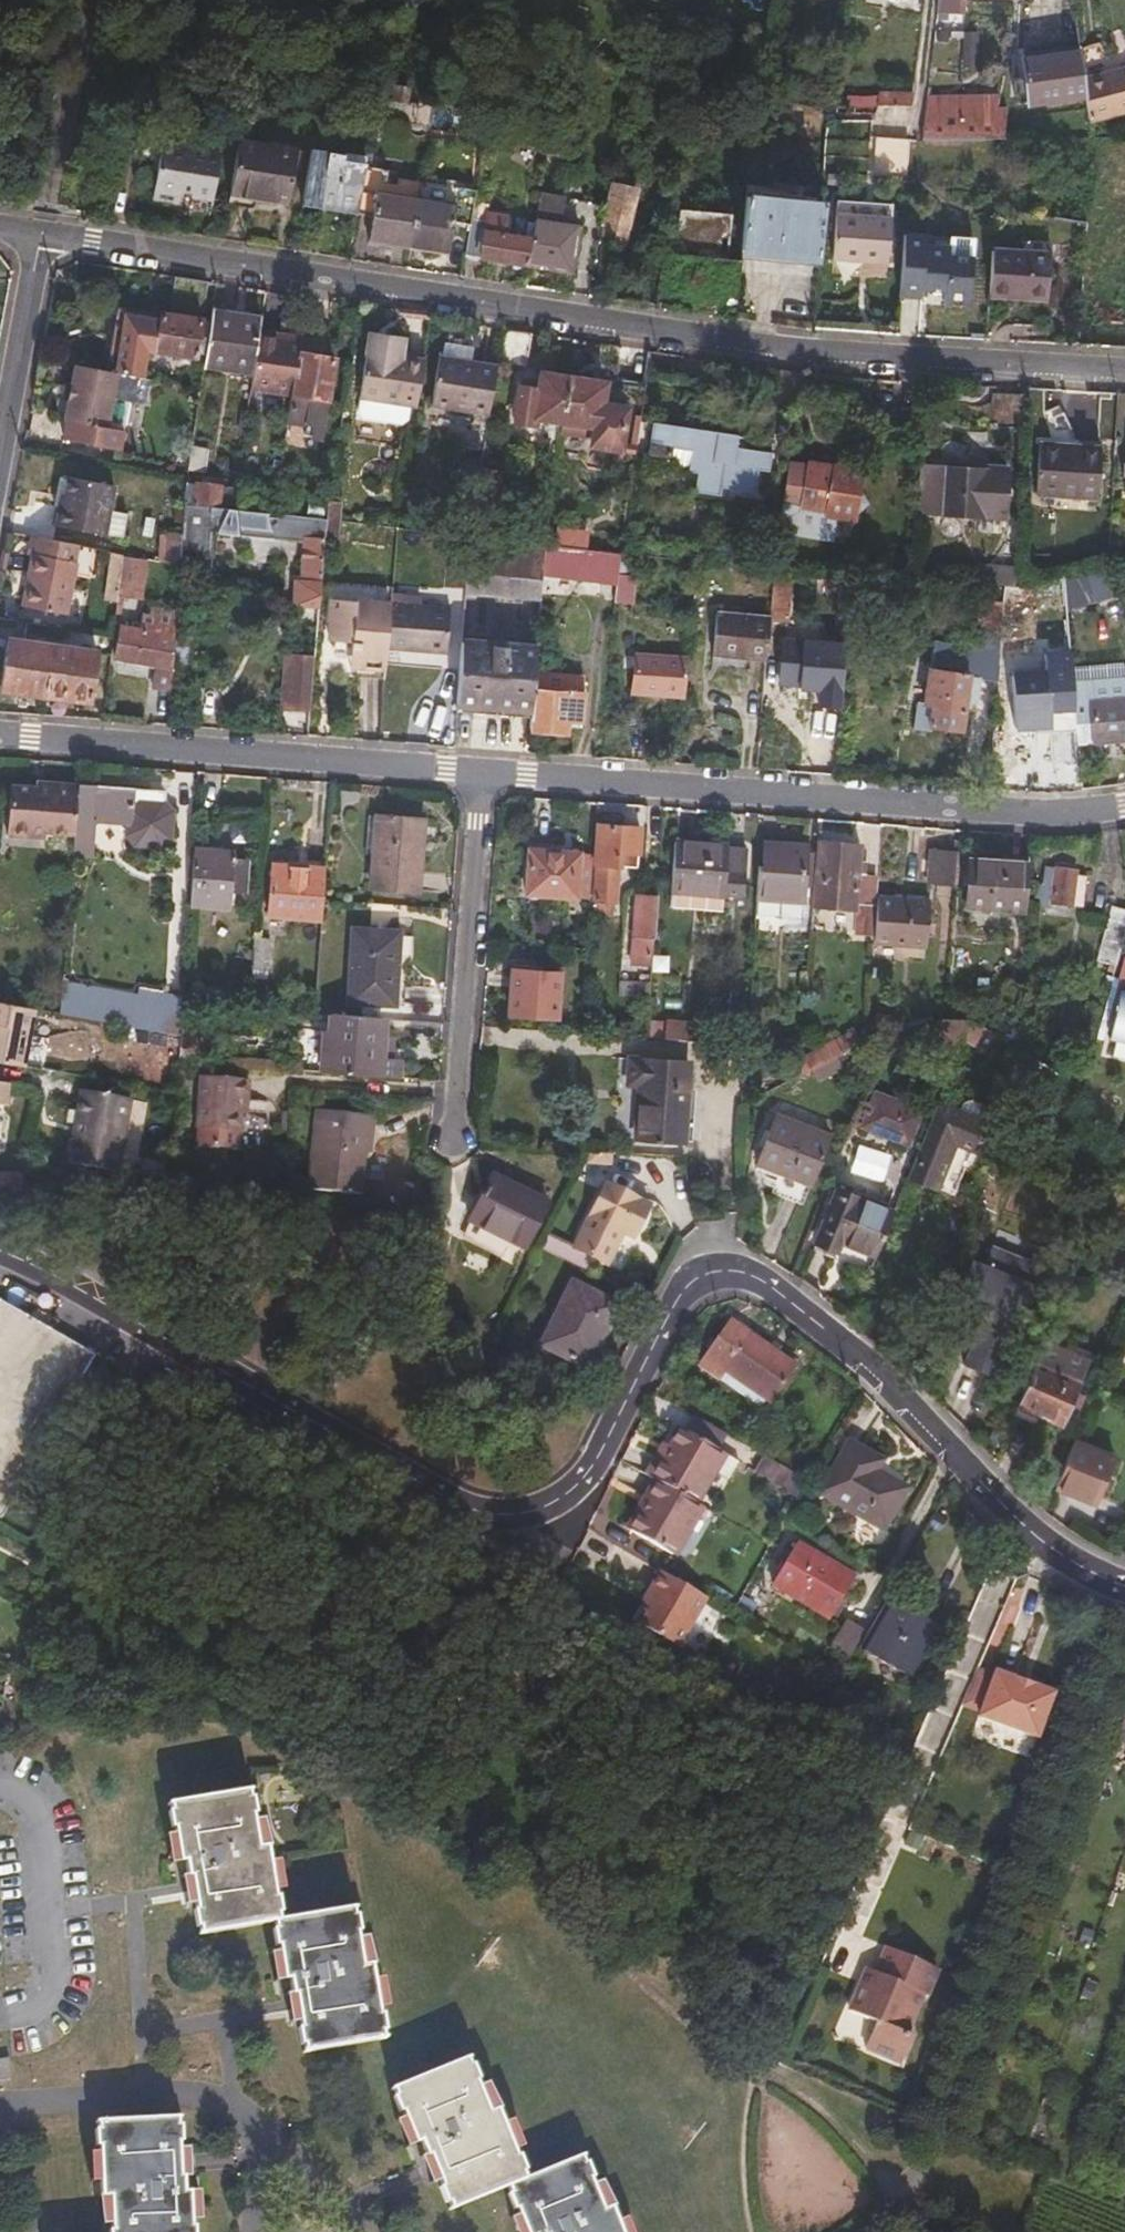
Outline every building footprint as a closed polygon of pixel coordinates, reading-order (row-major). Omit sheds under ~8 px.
[(936,14),(970,12),(970,0),(937,0),(936,14)] [(1074,43),(1073,35),(1015,42),(1016,50),(1074,43)] [(1074,43),(1016,50),(1018,67),(1007,68),(1010,92),(1020,91),(1021,94),(1080,88),(1079,79),(1078,73),(1074,43)] [(1079,79),(1100,75),(1099,70),(1078,73),(1079,79)] [(1083,120),(1124,112),(1124,71),(1100,75),(1079,79),(1080,88),(1083,120)] [(759,92),(780,96),(782,86),(768,83),(762,82),(759,92)] [(909,109),(911,96),(897,96),(896,109),(909,109)] [(991,100),(926,99),(920,143),(984,143),(991,100)] [(237,140),(228,192),(286,202),(296,150),(237,140)] [(217,150),(160,141),(149,195),(175,199),(178,187),(189,189),(188,193),(209,196),(217,150)] [(905,180),(907,143),(873,142),(870,177),(905,180)] [(311,148),(301,203),(355,212),(362,171),(364,157),(311,148)] [(362,171),(355,212),(372,216),(369,237),(407,243),(408,244),(416,197),(377,190),(379,174),(362,171)] [(639,185),(610,180),(606,202),(600,241),(607,242),(629,245),(639,185)] [(416,197),(408,244),(448,250),(453,221),(469,223),(471,215),(475,188),(458,186),(455,203),(416,197)] [(536,215),(528,262),(572,269),(579,223),(563,220),(567,194),(540,190),(536,215)] [(825,205),(822,205),(749,195),(746,220),(743,249),(818,257),(820,258),(825,205)] [(836,203),(835,217),(889,221),(890,208),(836,203)] [(465,252),(528,262),(536,215),(487,207),(484,218),(471,215),(469,223),(465,252)] [(704,212),(703,223),(717,224),(717,236),(732,237),(733,213),(704,212)] [(889,221),(835,217),(831,260),(886,264),(889,221)] [(901,234),(897,297),(917,299),(918,290),(942,292),(942,305),(966,307),(969,257),(946,255),(946,245),(922,243),(923,236),(901,234)] [(946,255),(969,257),(970,240),(923,236),(922,243),(946,245),(946,255)] [(1022,254),(1048,257),(1049,246),(1023,243),(1022,254)] [(991,251),(988,296),(1044,300),(1048,257),(1022,254),(991,251)] [(259,315),(209,309),(201,363),(250,371),(256,335),(259,315)] [(199,320),(159,314),(153,352),(193,358),(199,320)] [(531,331),(502,326),(497,361),(524,365),(531,331)] [(256,335),(250,371),(248,386),(288,393),(297,337),(279,334),(278,339),(256,335)] [(415,405),(422,359),(398,355),(399,342),(368,337),(359,397),(361,397),(415,405)] [(489,408),(496,365),(468,361),(470,343),(442,340),(439,357),(437,357),(429,405),(488,414),(489,408)] [(154,377),(73,363),(70,382),(67,398),(61,430),(126,441),(133,403),(149,405),(154,377)] [(545,417),(563,420),(570,376),(540,371),(533,415),(537,415),(536,421),(544,423),(545,417)] [(617,408),(609,406),(605,402),(601,401),(605,382),(570,376),(563,420),(560,441),(619,450),(625,413),(621,412),(617,408)] [(1024,426),(1026,393),(995,391),(993,424),(1024,426)] [(1115,393),(1113,429),(1124,430),(1124,393),(1115,393)] [(413,420),(415,405),(361,397),(359,412),(413,420)] [(734,433),(655,421),(649,455),(672,458),(674,450),(691,453),(688,474),(698,475),(695,495),(720,498),(721,491),(753,495),(757,471),(769,473),(772,454),(731,447),(734,433)] [(1077,439),(1076,447),(1101,449),(1101,441),(1077,439)] [(1101,449),(1076,447),(1075,454),(1040,452),(1036,495),(1097,500),(1101,449)] [(801,505),(857,512),(857,506),(868,496),(860,481),(863,462),(807,456),(801,505)] [(1004,469),(943,466),(940,512),(1001,516),(1004,469)] [(113,481),(58,472),(53,502),(58,504),(55,522),(104,530),(113,481)] [(222,484),(184,480),(181,501),(229,505),(232,491),(225,490),(222,490),(222,484)] [(342,498),(329,496),(326,514),(340,516),(342,498)] [(290,511),(270,509),(229,505),(181,501),(180,524),(197,526),(199,518),(217,520),(217,528),(235,529),(236,522),(304,529),(301,575),(295,575),(293,599),(319,601),(323,544),(326,514),(290,511)] [(340,516),(326,514),(323,544),(336,545),(340,516)] [(179,542),(180,524),(173,524),(171,541),(166,541),(165,552),(159,551),(159,557),(178,560),(179,542)] [(576,529),(560,527),(558,541),(575,543),(576,529)] [(37,535),(31,533),(27,551),(33,552),(34,552),(37,535)] [(545,542),(471,533),(466,587),(541,593),(545,542)] [(34,552),(33,552),(23,602),(66,610),(78,542),(37,535),(34,552)] [(565,544),(545,542),(541,593),(541,596),(566,598),(567,592),(615,597),(617,569),(619,550),(565,544)] [(124,550),(107,547),(102,596),(118,598),(124,550)] [(118,598),(116,609),(126,611),(128,597),(142,597),(148,555),(124,550),(118,598)] [(986,563),(984,584),(991,584),(995,585),(1003,585),(1012,586),(1014,565),(986,563)] [(1115,594),(1104,565),(1094,567),(1079,570),(1090,601),(1115,594)] [(791,569),(771,567),(768,613),(787,614),(791,569)] [(634,571),(617,569),(615,597),(631,598),(634,571)] [(995,585),(991,584),(990,599),(1002,600),(1003,585),(995,585)] [(359,661),(386,664),(388,641),(391,598),(330,593),(328,615),(331,616),(329,633),(353,636),(353,643),(360,643),(359,661)] [(450,601),(391,596),(391,598),(388,641),(447,647),(450,601)] [(1002,600),(990,599),(978,598),(974,638),(945,635),(944,643),(924,641),(921,672),(912,674),(911,685),(923,690),(921,703),(917,703),(915,725),(959,729),(963,701),(972,702),(975,678),(996,680),(1002,600)] [(23,602),(20,619),(63,627),(66,610),(23,602)] [(116,658),(173,663),(175,627),(118,623),(116,658)] [(764,669),(767,630),(711,626),(709,666),(764,669)] [(944,643),(945,635),(925,633),(924,641),(944,643)] [(96,648),(10,635),(2,684),(44,690),(45,687),(89,694),(96,648)] [(537,642),(463,636),(458,699),(532,704),(535,670),(537,642)] [(360,643),(353,643),(352,660),(359,661),(360,643)] [(283,702),(290,703),(294,648),(287,647),(283,702)] [(290,703),(311,705),(316,650),(294,648),(290,703)] [(684,694),(687,656),(637,652),(634,690),(684,694)] [(1053,665),(1012,665),(1011,703),(1053,703),(1053,665)] [(777,685),(767,685),(766,705),(806,708),(808,686),(799,685),(800,671),(778,669),(777,685)] [(535,670),(532,704),(531,715),(530,730),(566,733),(568,717),(580,718),(582,688),(580,687),(581,680),(570,679),(570,674),(535,670)] [(1076,741),(1124,737),(1124,698),(1092,700),(1092,694),(1087,694),(1086,684),(1070,685),(1076,741)] [(532,704),(458,699),(457,709),(531,715),(532,704)] [(74,834),(78,783),(51,781),(50,786),(38,785),(12,783),(8,833),(48,836),(49,832),(74,834)] [(158,789),(78,782),(78,783),(74,834),(73,849),(89,850),(94,818),(130,820),(129,833),(140,841),(162,843),(173,835),(175,809),(167,799),(158,798),(158,789)] [(429,814),(380,809),(374,885),(419,888),(422,852),(426,853),(429,814)] [(639,826),(598,823),(592,912),(611,913),(613,901),(614,902),(619,853),(636,854),(639,826)] [(670,889),(723,894),(723,889),(744,890),(747,848),(727,847),(727,843),(674,839),(670,889)] [(872,930),(874,901),(855,900),(857,871),(864,872),(865,858),(858,858),(860,841),(823,839),(817,905),(854,908),(853,929),(872,930)] [(759,865),(757,895),(804,899),(808,845),(764,841),(762,866),(759,865)] [(578,852),(529,847),(525,893),(574,897),(578,852)] [(954,879),(957,849),(932,847),(930,877),(954,879)] [(229,851),(192,848),(188,903),(224,907),(226,892),(240,893),(242,863),(232,862),(232,858),(228,858),(229,851)] [(1086,900),(1087,861),(1074,860),(1074,854),(1053,854),(1053,860),(1042,860),(1042,868),(1034,868),(1033,884),(1042,885),(1042,890),(1053,890),(1052,894),(1073,895),(1073,899),(1086,900)] [(963,905),(1024,909),(1025,860),(965,856),(963,905)] [(322,921),(324,896),(327,862),(271,858),(267,916),(322,921)] [(855,900),(874,901),(877,873),(864,872),(857,871),(855,900)] [(723,889),(723,894),(723,897),(743,898),(744,890),(723,889)] [(632,963),(652,965),(657,895),(637,894),(632,963)] [(878,894),(875,938),(925,942),(928,898),(878,894)] [(1117,962),(1124,931),(1124,905),(1112,901),(1097,956),(1117,962)] [(398,926),(354,923),(349,998),(395,1001),(399,963),(396,962),(398,926)] [(268,939),(252,937),(249,978),(264,979),(268,939)] [(554,972),(512,968),(509,1011),(552,1014),(554,972)] [(621,996),(650,998),(651,981),(622,979),(621,996)] [(191,1002),(200,1002),(223,1004),(225,987),(192,985),(191,1002)] [(1115,1033),(1124,1036),(1124,990),(1115,1033)] [(127,1025),(173,1034),(179,999),(161,995),(157,1010),(131,1005),(127,1025)] [(177,1050),(176,1056),(197,1058),(200,1002),(191,1002),(181,1001),(178,1035),(177,1050)] [(26,1064),(42,1067),(48,1036),(30,1032),(35,1008),(0,1002),(0,1059),(26,1064)] [(961,1040),(972,1012),(971,1012),(945,1017),(944,1018),(943,1039),(961,1040)] [(379,1016),(334,1013),(332,1029),(327,1029),(324,1068),(401,1074),(403,1057),(393,1056),(384,1055),(386,1032),(378,1032),(379,1016)] [(714,1024),(667,1020),(665,1036),(713,1040),(714,1024)] [(973,1020),(964,1038),(989,1051),(999,1033),(973,1020)] [(116,1039),(177,1050),(178,1035),(173,1034),(127,1025),(119,1024),(116,1039)] [(395,1033),(386,1032),(384,1055),(393,1056),(395,1033)] [(801,1057),(800,1073),(829,1057),(858,1042),(855,1034),(801,1057)] [(632,1136),(680,1140),(684,1087),(686,1062),(629,1057),(626,1084),(637,1085),(632,1136)] [(157,1068),(153,1089),(174,1092),(175,1071),(157,1068)] [(197,1073),(193,1125),(233,1128),(236,1098),(240,1098),(243,1076),(197,1073)] [(684,1087),(680,1140),(686,1140),(690,1088),(684,1087)] [(920,1107),(873,1088),(859,1122),(906,1141),(920,1107)] [(131,1099),(80,1089),(73,1120),(78,1121),(71,1160),(117,1169),(131,1099)] [(990,1114),(939,1094),(909,1169),(956,1188),(974,1141),(979,1143),(990,1114)] [(771,1113),(753,1162),(787,1174),(780,1194),(800,1202),(824,1133),(771,1113)] [(315,1147),(318,1115),(310,1114),(308,1147),(315,1147)] [(362,1118),(318,1115),(315,1147),(308,1147),(305,1191),(356,1194),(362,1118)] [(233,1128),(193,1125),(192,1138),(232,1141),(233,1128)] [(787,1174),(753,1162),(751,1169),(774,1177),(769,1191),(780,1194),(787,1174)] [(17,1185),(17,1169),(0,1169),(0,1185),(17,1185)] [(500,1181),(478,1223),(522,1246),(543,1204),(500,1181)] [(650,1203),(607,1181),(573,1247),(605,1264),(621,1233),(632,1238),(650,1203)] [(811,1248),(869,1270),(891,1216),(851,1200),(832,1193),(811,1248)] [(851,1200),(891,1216),(894,1209),(854,1194),(851,1200)] [(4,1229),(12,1214),(0,1207),(0,1227),(4,1229)] [(522,1246),(478,1223),(471,1235),(515,1258),(522,1246)] [(55,1246),(41,1238),(37,1244),(52,1252),(55,1246)] [(1038,1265),(989,1245),(982,1261),(971,1257),(959,1284),(990,1297),(964,1362),(993,1374),(1019,1310),(1027,1313),(1038,1285),(1031,1282),(1038,1265)] [(615,1303),(569,1280),(537,1345),(582,1367),(615,1303)] [(5,1520),(97,1357),(0,1301),(0,1517),(5,1520)] [(722,1370),(764,1401),(765,1402),(792,1367),(729,1320),(695,1364),(714,1379),(722,1370)] [(1044,1339),(1016,1406),(1064,1425),(1091,1359),(1044,1339)] [(755,1411),(764,1401),(722,1370),(714,1379),(755,1411)] [(657,1450),(650,1446),(641,1463),(653,1471),(624,1521),(667,1544),(695,1495),(688,1491),(716,1442),(674,1418),(663,1439),(657,1450)] [(657,1435),(650,1446),(657,1450),(663,1439),(657,1435)] [(1075,1437),(1055,1487),(1092,1502),(1112,1452),(1075,1437)] [(804,1478),(812,1463),(778,1443),(772,1453),(763,1447),(760,1452),(777,1462),(804,1478)] [(777,1462),(760,1452),(752,1469),(768,1479),(777,1462)] [(871,1476),(838,1459),(811,1510),(875,1544),(896,1503),(865,1487),(871,1476)] [(768,1479),(794,1494),(804,1478),(777,1462),(768,1479)] [(849,1594),(790,1562),(768,1603),(828,1635),(849,1594)] [(631,1615),(675,1640),(701,1594),(652,1566),(642,1584),(646,1587),(642,1595),(631,1615)] [(646,1587),(642,1584),(638,1592),(642,1595),(646,1587)] [(945,1631),(890,1602),(866,1651),(918,1680),(945,1631)] [(629,1619),(672,1644),(675,1640),(631,1615),(629,1619)] [(852,1654),(865,1628),(846,1619),(833,1644),(852,1654)] [(1029,1684),(1010,1676),(989,1668),(972,1714),(1032,1737),(1048,1691),(1029,1684)] [(1011,1672),(1010,1676),(1029,1684),(1031,1679),(1011,1672)] [(204,1941),(277,1929),(281,1928),(280,1923),(282,1921),(279,1905),(277,1905),(269,1857),(262,1858),(257,1825),(261,1824),(259,1808),(254,1808),(253,1802),(175,1815),(176,1822),(173,1823),(175,1839),(180,1839),(185,1872),(192,1871),(201,1919),(197,1920),(200,1935),(203,1935),(204,1941)] [(281,1928),(277,1929),(278,1935),(274,1936),(277,1952),(281,1952),(286,1984),(293,1984),(302,2031),(298,2031),(301,2050),(304,2049),(306,2055),(382,2043),(381,2036),(384,2035),(382,2019),(378,2019),(369,1970),(363,1971),(357,1939),(360,1938),(357,1922),(354,1923),(353,1916),(281,1928)] [(929,1967),(879,1946),(868,1970),(858,1966),(841,2008),(867,2019),(856,2046),(893,2061),(904,2035),(898,2032),(914,1994),(917,1995),(929,1967)] [(0,2065),(0,2088),(14,2086),(12,2064),(0,2065)] [(397,2096),(400,2103),(397,2105),(403,2120),(406,2120),(418,2150),(426,2147),(444,2193),(441,2195),(447,2210),(451,2209),(453,2215),(511,2191),(514,2197),(511,2199),(517,2215),(521,2214),(528,2231),(620,2231),(611,2210),(604,2213),(591,2183),(595,2181),(588,2166),(585,2167),(582,2162),(527,2184),(525,2178),(527,2177),(521,2162),(518,2162),(499,2118),(492,2120),(479,2088),(483,2087),(477,2073),(473,2074),(470,2067),(397,2096)] [(98,2125),(98,2132),(93,2133),(94,2148),(99,2148),(101,2197),(109,2198),(111,2231),(109,2231),(188,2231),(187,2228),(183,2228),(182,2194),(177,2194),(174,2145),(178,2144),(178,2128),(173,2128),(172,2121),(98,2125)]
